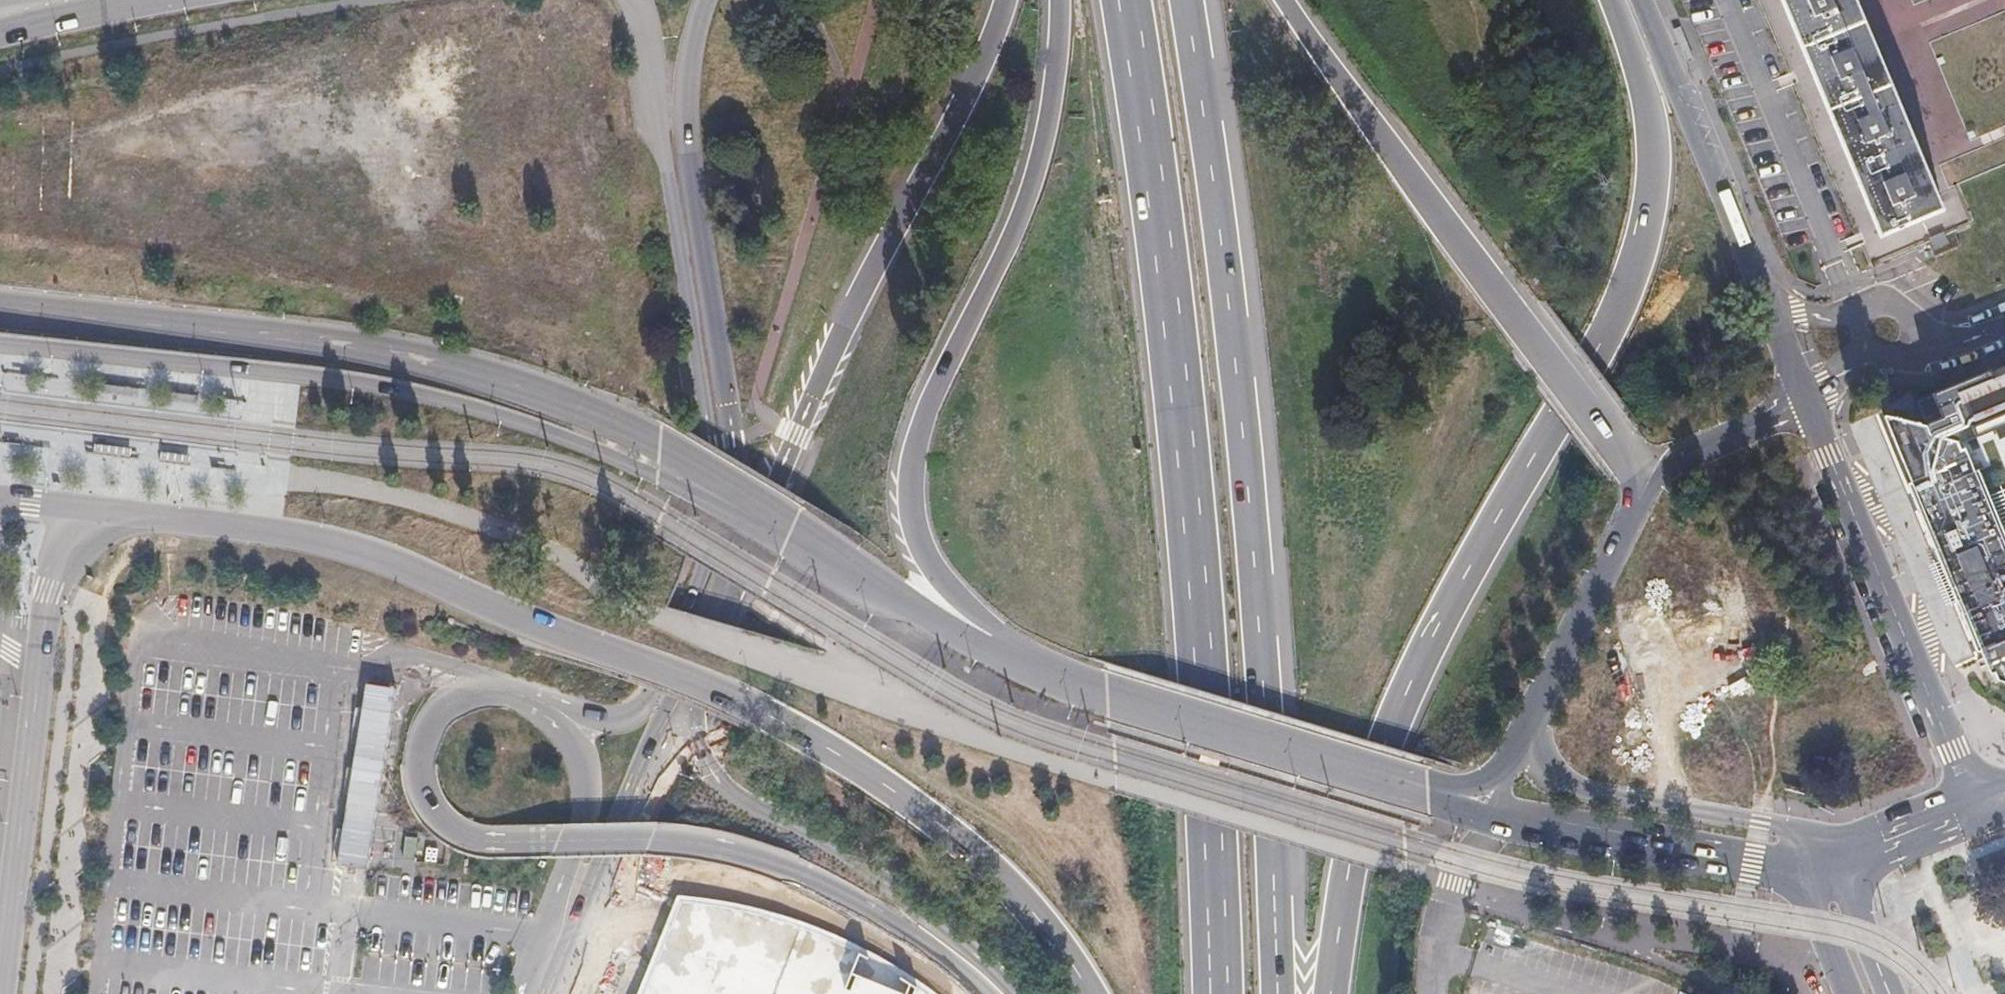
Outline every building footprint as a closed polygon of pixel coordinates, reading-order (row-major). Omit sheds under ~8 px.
[(1859,0),(1787,0),(1809,52),(1834,111),(1862,179),(1882,226),(1943,200),(1859,0)] [(1960,441),(1978,433),(2004,422),(2004,360),(1930,391),(1911,399),(1920,420),(1923,427),(1949,435),(1952,444),(1960,441)] [(1986,494),(1983,496),(1970,464),(1960,441),(1952,444),(1949,435),(1923,427),(1920,420),(1876,408),(1879,414),(1983,670),(1990,667),(1993,675),(2004,678),(2004,551),(1999,536),(2004,534),(2004,487),(1986,494)] [(415,860),(416,838),(402,837),(400,859),(415,860)] [(895,967),(838,939),(787,920),(736,906),(677,899),(641,993),(932,993),(895,967)]
